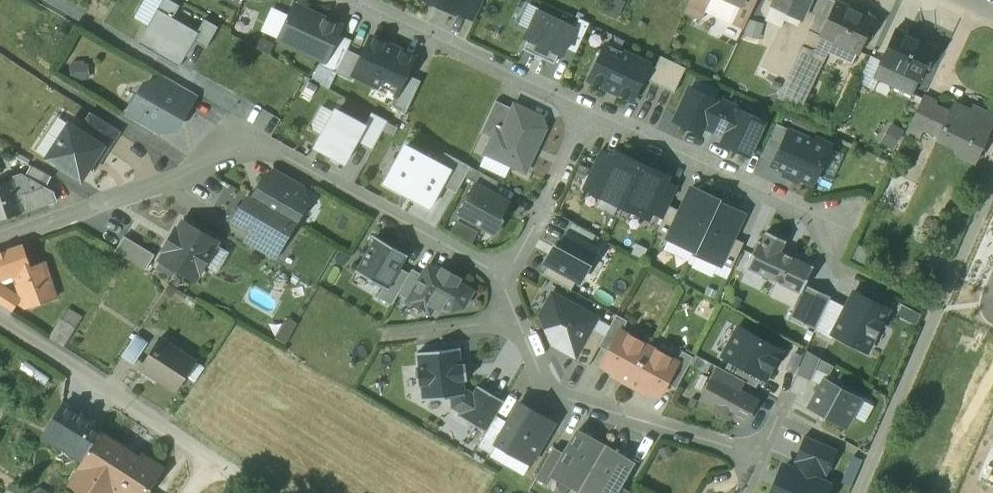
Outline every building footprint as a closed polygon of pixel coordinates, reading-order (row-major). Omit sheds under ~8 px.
[(173,17),(180,5),(171,0),(164,0),(158,9),(173,17)] [(455,13),(457,9),(461,0),(429,0),(455,13)] [(457,9),(475,18),(484,0),(461,0),(457,9)] [(686,7),(703,15),(710,0),(690,0),(686,7)] [(740,6),(732,22),(743,27),(756,0),(742,0),(740,6)] [(771,4),(786,11),(801,18),(805,9),(810,0),(773,0),(771,4)] [(805,9),(816,15),(823,0),(810,0),(805,9)] [(834,0),(823,0),(816,15),(827,20),(836,1),(834,0)] [(836,1),(827,20),(820,34),(833,40),(858,52),(874,19),(836,1)] [(294,6),(279,38),(325,59),(337,34),(340,26),(294,6)] [(194,42),(199,32),(173,17),(158,9),(139,42),(180,66),(194,42)] [(801,18),(786,11),(759,68),(785,78),(816,15),(805,9),(801,18)] [(566,47),(574,29),(537,12),(526,37),(529,38),(524,50),(554,63),(560,52),(563,53),(566,47)] [(785,78),(785,79),(777,97),(801,108),(833,40),(820,34),(827,20),(816,15),(785,78)] [(574,29),(566,47),(577,52),(590,23),(579,18),(574,29)] [(199,32),(194,42),(205,49),(218,28),(206,21),(199,32)] [(933,46),(895,29),(880,61),(918,79),(933,46)] [(351,41),(337,34),(325,59),(323,65),(337,72),(347,50),(351,41)] [(372,38),(355,73),(397,93),(406,74),(414,58),(372,38)] [(649,63),(606,44),(590,80),(633,99),(642,78),(649,63)] [(362,56),(347,50),(337,72),(352,79),(355,73),(362,56)] [(649,63),(642,78),(675,92),(686,68),(660,57),(656,66),(649,63)] [(422,81),(406,74),(392,105),(408,112),(422,81)] [(194,93),(164,75),(156,89),(186,107),(194,93)] [(186,107),(156,89),(146,83),(141,91),(135,93),(130,102),(134,104),(128,114),(127,113),(126,114),(156,132),(157,130),(156,130),(161,120),(176,129),(181,119),(178,117),(180,113),(185,112),(188,108),(186,107)] [(701,132),(703,129),(716,101),(715,101),(690,89),(675,120),(701,132)] [(330,96),(317,90),(312,100),(325,106),(330,96)] [(703,129),(714,134),(729,101),(718,95),(715,101),(716,101),(703,129)] [(924,96),(906,133),(919,139),(924,129),(934,106),(936,102),(924,96)] [(502,132),(513,108),(496,101),(482,133),(494,138),(497,130),(502,132)] [(741,106),(729,101),(714,134),(725,139),(738,112),(741,106)] [(954,104),(949,113),(938,136),(938,137),(962,147),(958,155),(975,163),(992,124),(992,122),(954,104)] [(486,153),(526,172),(546,128),(542,118),(515,105),(513,108),(502,132),(497,130),(494,138),(486,153)] [(949,113),(934,106),(924,129),(938,136),(949,113)] [(365,124),(338,109),(317,148),(344,163),(357,140),(365,125),(365,124)] [(372,112),(365,124),(365,125),(357,140),(372,149),(388,121),(372,112)] [(763,124),(738,112),(725,139),(723,143),(748,155),(763,124)] [(119,130),(92,113),(80,131),(103,145),(102,146),(106,149),(119,130)] [(69,123),(47,157),(81,179),(102,146),(103,145),(80,131),(69,123)] [(398,128),(390,123),(385,132),(393,136),(398,128)] [(895,147),(905,131),(893,123),(883,139),(895,147)] [(774,161),(789,130),(777,124),(762,155),(774,161)] [(974,164),(989,171),(992,162),(992,125),(975,163),(974,164)] [(772,164),(812,184),(829,150),(789,130),(774,161),(772,164)] [(439,163),(407,145),(386,184),(430,208),(442,185),(451,169),(439,163)] [(586,187),(598,193),(616,157),(603,151),(586,187)] [(470,166),(445,152),(439,163),(451,169),(442,185),(456,192),(465,177),(470,166)] [(598,193),(623,204),(642,165),(617,153),(616,157),(598,193)] [(51,176),(31,165),(25,175),(46,186),(51,176)] [(667,177),(642,165),(623,204),(648,216),(651,212),(667,177)] [(499,182),(471,166),(465,177),(475,183),(493,192),(499,182)] [(293,179),(274,168),(273,169),(267,179),(287,190),(293,179)] [(46,186),(25,175),(12,180),(21,211),(57,200),(53,190),(46,186)] [(287,190),(267,179),(265,177),(259,187),(263,189),(261,193),(255,194),(253,198),(290,220),(295,223),(302,212),(310,210),(304,186),(293,179),(287,190)] [(0,184),(0,218),(21,211),(12,180),(0,184)] [(666,180),(651,212),(663,218),(679,186),(666,180)] [(493,192),(475,183),(458,214),(495,234),(503,218),(500,216),(508,201),(493,192)] [(694,250),(719,200),(692,187),(681,211),(668,236),(668,237),(694,250)] [(275,246),(290,220),(248,195),(232,221),(275,246)] [(744,215),(718,202),(694,251),(719,264),(720,264),(721,262),(733,238),(744,215)] [(668,236),(681,211),(670,206),(658,231),(668,236)] [(217,240),(184,220),(178,230),(175,228),(163,249),(166,251),(160,260),(194,280),(203,264),(215,244),(217,240)] [(764,230),(746,266),(801,293),(805,285),(814,267),(781,250),(785,240),(764,230)] [(576,280),(580,282),(597,250),(567,234),(560,249),(554,246),(545,263),(549,265),(576,280)] [(407,254),(376,236),(356,270),(383,286),(387,288),(399,267),(407,254)] [(154,255),(123,237),(115,251),(145,270),(154,255)] [(744,243),(733,238),(721,262),(732,268),(744,243)] [(0,252),(0,277),(13,273),(30,267),(29,266),(22,244),(0,252)] [(215,244),(203,264),(217,272),(228,251),(215,244)] [(719,264),(694,251),(688,263),(713,275),(719,264)] [(0,284),(0,305),(10,311),(17,302),(25,307),(54,297),(41,262),(29,266),(30,267),(13,273),(20,294),(19,297),(0,284)] [(576,280),(549,265),(543,276),(571,290),(576,280)] [(399,267),(387,288),(383,286),(378,296),(392,304),(398,293),(410,273),(399,267)] [(423,275),(409,300),(430,311),(433,306),(440,310),(444,303),(453,308),(462,305),(471,291),(456,283),(459,278),(443,269),(440,274),(428,267),(423,275)] [(410,273),(398,293),(409,300),(423,275),(412,269),(410,273)] [(831,297),(805,285),(801,293),(789,317),(815,329),(830,300),(831,297)] [(847,308),(834,334),(868,351),(888,311),(854,294),(847,308)] [(590,330),(596,318),(553,295),(541,316),(550,336),(562,342),(559,348),(576,357),(590,330)] [(834,334),(847,308),(830,300),(815,329),(814,332),(831,340),(834,334)] [(616,314),(599,346),(609,351),(621,331),(622,331),(627,320),(616,314)] [(75,328),(60,318),(48,336),(63,346),(75,328)] [(780,351),(738,327),(723,355),(730,359),(761,377),(765,378),(780,351)] [(603,337),(590,330),(574,360),(587,367),(603,337)] [(622,331),(621,331),(609,351),(603,364),(615,371),(613,375),(628,384),(649,346),(622,331)] [(148,341),(136,333),(122,355),(134,363),(148,341)] [(195,361),(160,337),(140,367),(175,390),(195,361)] [(649,346),(628,384),(644,392),(646,388),(659,395),(666,382),(677,361),(676,361),(649,346)] [(460,348),(417,353),(418,368),(415,369),(417,385),(420,385),(422,400),(450,397),(465,395),(464,388),(463,379),(467,379),(465,365),(461,365),(460,348)] [(677,361),(666,382),(676,388),(693,357),(682,351),(676,361),(677,361)] [(806,351),(796,374),(810,380),(820,358),(806,351)] [(761,377),(730,359),(724,370),(745,381),(756,387),(761,377)] [(724,370),(719,367),(713,377),(739,391),(745,381),(724,370)] [(739,391),(713,377),(701,398),(717,407),(715,410),(729,418),(730,414),(744,422),(748,414),(748,415),(752,408),(752,407),(756,400),(739,391)] [(860,399),(825,379),(809,408),(845,427),(860,399)] [(460,416),(487,431),(496,416),(504,402),(477,387),(473,393),(464,388),(465,395),(450,397),(451,408),(462,413),(460,416)] [(85,461),(102,434),(93,428),(95,425),(63,404),(43,434),(85,461)] [(519,404),(496,444),(531,464),(554,424),(519,404)] [(508,423),(496,416),(478,447),(490,455),(496,444),(508,423)] [(564,453),(551,474),(552,475),(579,490),(605,446),(581,432),(577,430),(575,433),(575,434),(564,453)] [(102,434),(85,461),(81,468),(82,468),(114,489),(119,492),(145,492),(146,492),(161,468),(142,456),(140,459),(102,434)] [(795,462),(827,475),(838,450),(805,437),(795,462)] [(579,490),(583,492),(615,492),(619,485),(630,466),(631,466),(631,465),(632,462),(629,460),(629,459),(628,460),(605,446),(579,490)] [(553,447),(536,478),(546,484),(552,475),(551,474),(564,453),(553,447)] [(829,485),(820,481),(823,474),(797,463),(795,470),(783,465),(772,492),(826,492),(829,485)] [(82,468),(74,481),(92,492),(110,492),(111,492),(114,489),(82,468)]
